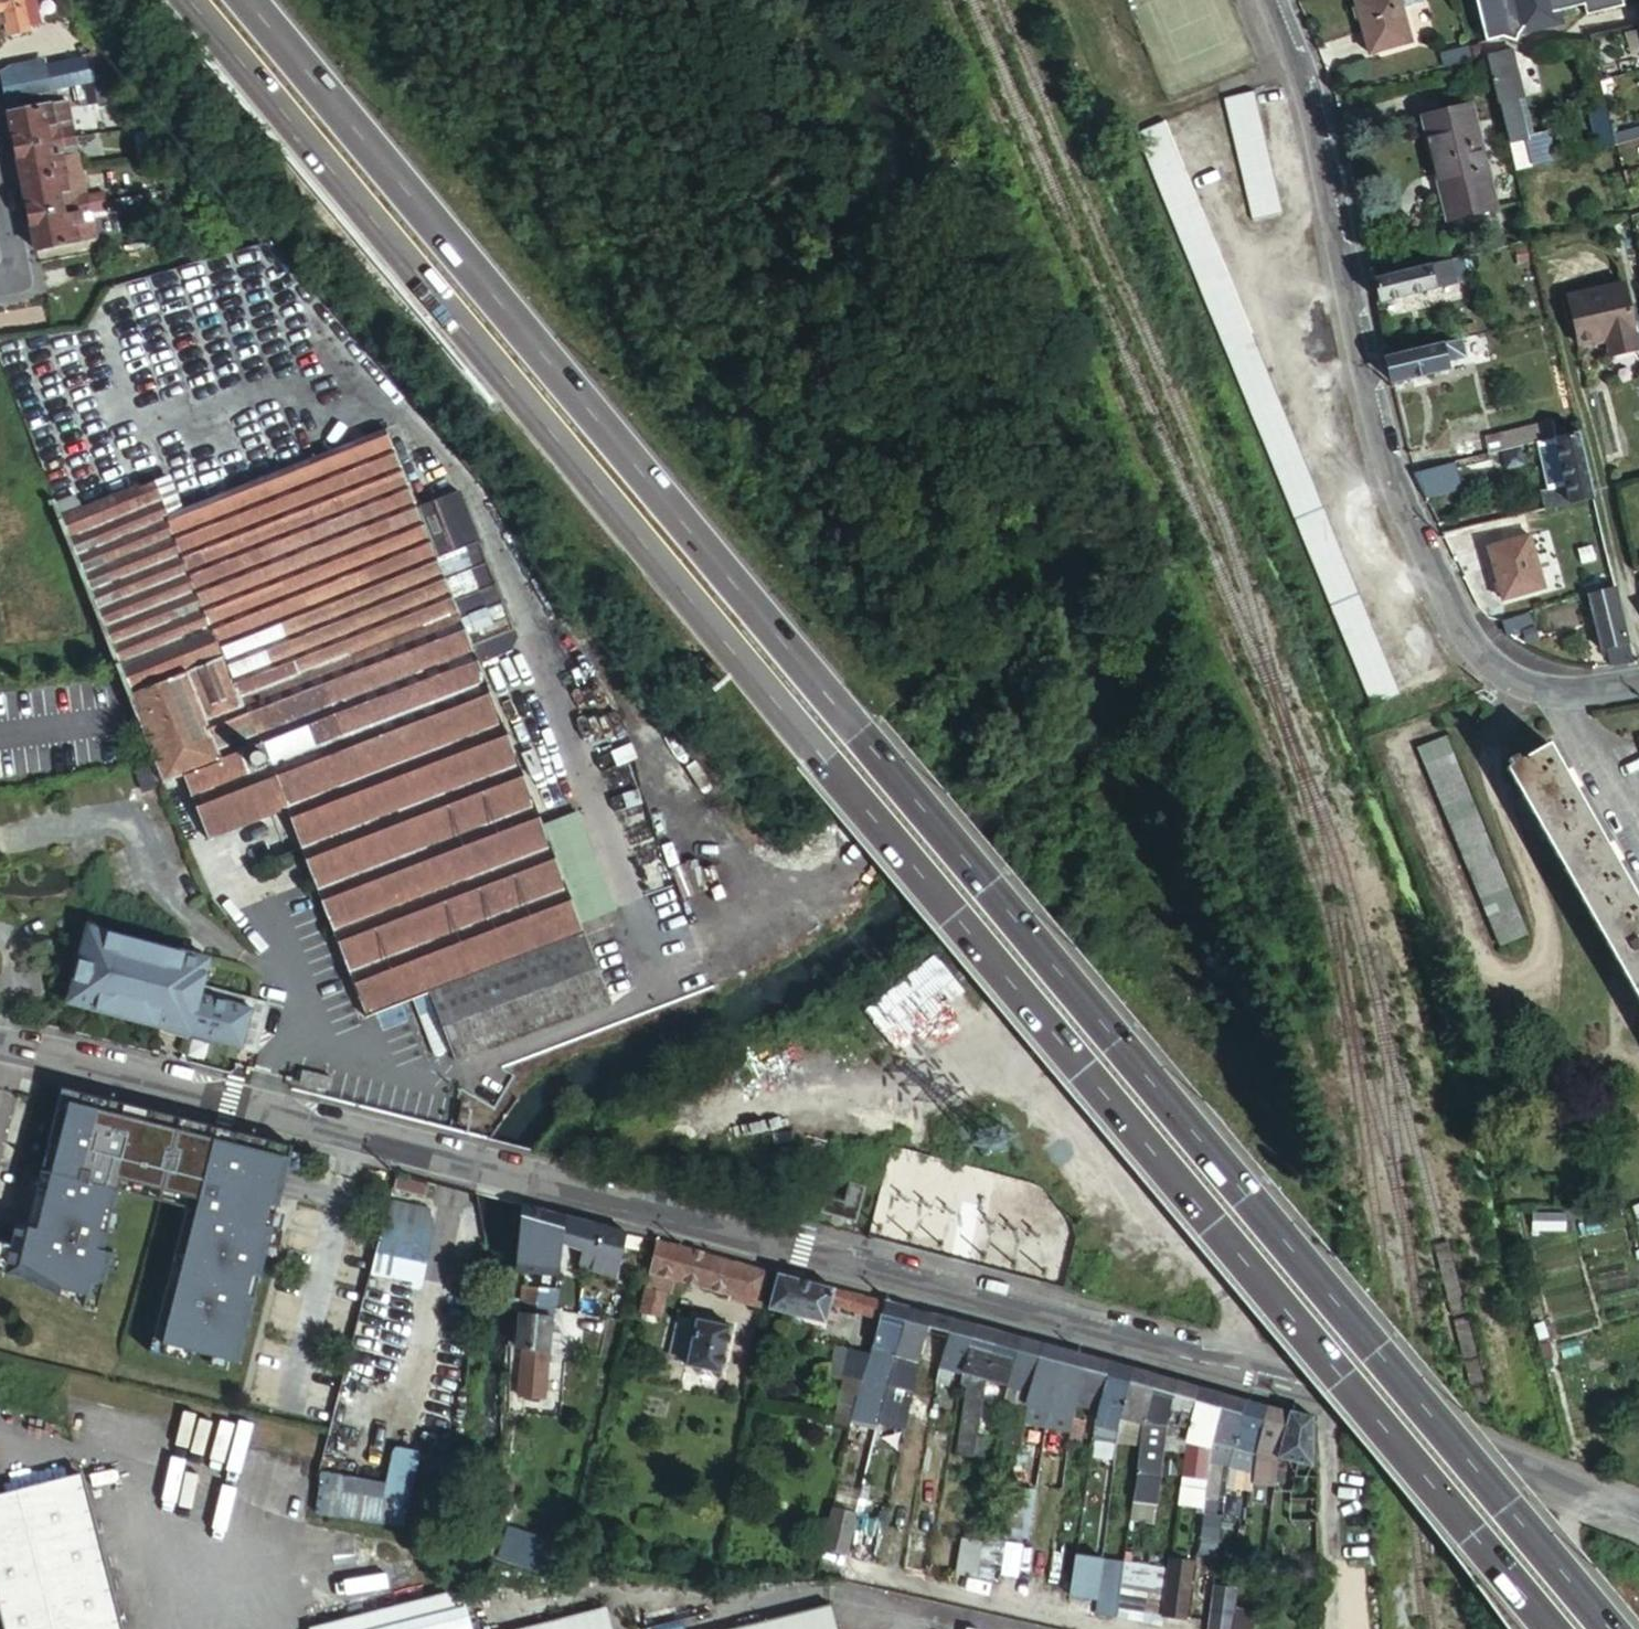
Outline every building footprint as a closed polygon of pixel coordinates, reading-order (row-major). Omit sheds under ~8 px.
[(2,12),(8,35),(28,30),(22,0),(0,0),(0,12),(2,12)] [(1424,0),(1353,0),(1367,53),(1410,41),(1402,8),(1425,2),(1424,0)] [(1520,32),(1563,21),(1560,9),(1585,3),(1588,14),(1625,5),(1624,0),(1512,0),(1520,32)] [(1512,49),(1488,55),(1509,144),(1515,171),(1556,161),(1549,134),(1528,139),(1519,100),(1524,98),(1512,49)] [(83,57),(0,74),(0,81),(4,100),(73,85),(87,83),(83,57)] [(1614,78),(1600,82),(1604,98),(1617,94),(1614,78)] [(106,94),(98,81),(87,83),(73,85),(78,104),(106,100),(106,94)] [(1494,204),(1490,184),(1482,150),(1471,101),(1455,104),(1422,111),(1445,214),(1482,206),(1494,204)] [(48,133),(72,128),(67,102),(50,105),(53,120),(46,123),(48,133)] [(1221,112),(1228,136),(1241,183),(1255,228),(1284,220),(1258,131),(1253,114),(1250,102),(1221,112)] [(6,113),(13,148),(73,136),(72,128),(48,133),(46,123),(53,120),(50,105),(6,113)] [(1600,151),(1616,147),(1615,146),(1612,130),(1610,122),(1608,116),(1592,119),(1600,151)] [(1618,128),(1616,120),(1610,122),(1612,130),(1618,128)] [(13,148),(20,182),(79,170),(76,153),(52,157),(50,150),(75,144),(73,136),(13,148)] [(1408,688),(1240,307),(1189,192),(1170,149),(1166,140),(1138,154),(1208,310),(1381,699),(1408,688)] [(1626,160),(1619,162),(1621,169),(1628,168),(1626,160)] [(1628,168),(1621,169),(1623,178),(1630,176),(1628,168)] [(79,170),(20,182),(27,217),(85,205),(84,196),(60,200),(59,192),(82,187),(79,170)] [(85,205),(27,217),(33,251),(91,238),(88,221),(65,225),(63,216),(104,207),(103,201),(85,205)] [(1533,248),(1531,238),(1511,242),(1514,253),(1533,248)] [(1374,277),(1379,298),(1380,300),(1457,278),(1456,276),(1463,273),(1461,267),(1455,268),(1452,257),(1374,277)] [(1606,345),(1636,338),(1622,278),(1564,293),(1576,341),(1604,335),(1606,345)] [(1479,333),(1463,337),(1467,354),(1483,349),(1479,333)] [(1463,337),(1386,356),(1391,377),(1444,365),(1444,360),(1467,354),(1463,337)] [(1638,345),(1636,338),(1606,345),(1608,351),(1638,345)] [(1536,442),(1555,438),(1551,423),(1451,445),(1454,461),(1536,442)] [(387,426),(76,544),(166,779),(180,774),(205,839),(285,809),(364,1015),(418,995),(445,1064),(607,1002),(578,924),(556,867),(387,426)] [(1590,489),(1577,433),(1555,438),(1536,442),(1547,492),(1540,494),(1544,509),(1591,497),(1590,489)] [(1524,461),(1521,448),(1498,454),(1502,467),(1524,461)] [(1444,463),(1413,470),(1422,490),(1449,483),(1444,463)] [(1541,588),(1525,534),(1485,545),(1500,599),(1541,588)] [(1613,590),(1609,572),(1582,579),(1586,597),(1613,590)] [(1610,665),(1630,662),(1613,590),(1586,597),(1599,650),(1607,649),(1610,665)] [(1534,628),(1529,613),(1502,620),(1507,636),(1534,628)] [(1527,936),(1445,739),(1418,750),(1500,947),(1527,936)] [(1547,746),(1519,762),(1515,757),(1507,762),(1510,767),(1506,770),(1638,1003),(1638,905),(1615,863),(1620,860),(1610,847),(1606,849),(1573,789),(1578,787),(1567,774),(1565,775),(1547,746)] [(591,855),(556,867),(578,924),(613,912),(591,855)] [(199,991),(201,983),(206,957),(88,926),(69,1000),(239,1043),(249,1002),(199,991)] [(933,950),(871,1002),(892,1026),(915,1007),(924,1018),(963,985),(933,950)] [(250,997),(201,983),(199,991),(249,1002),(250,997)] [(266,1001),(250,997),(249,1002),(239,1043),(256,1047),(266,1001)] [(95,1306),(120,1191),(184,1207),(146,1351),(238,1373),(286,1189),(298,1142),(66,1086),(40,1187),(31,1222),(13,1215),(10,1238),(0,1235),(0,1268),(19,1271),(78,1304),(95,1306)] [(855,1222),(865,1187),(848,1183),(843,1203),(824,1197),(820,1213),(855,1222)] [(585,1223),(521,1206),(518,1253),(533,1257),(521,1354),(528,1355),(522,1399),(546,1403),(564,1247),(579,1251),(585,1223)] [(436,1230),(387,1220),(373,1275),(414,1283),(413,1289),(424,1290),(436,1230)] [(585,1223),(579,1251),(588,1254),(584,1270),(618,1279),(628,1234),(585,1223)] [(739,1264),(656,1241),(649,1272),(732,1294),(739,1264)] [(768,1272),(739,1264),(732,1294),(759,1301),(768,1272)] [(863,1297),(778,1274),(768,1309),(825,1325),(828,1308),(858,1316),(863,1297)] [(658,1318),(664,1292),(647,1288),(641,1314),(658,1318)] [(878,1321),(883,1303),(863,1297),(858,1316),(878,1321)] [(906,1309),(883,1303),(878,1321),(871,1350),(886,1354),(893,1356),(906,1309)] [(929,1315),(906,1309),(893,1356),(917,1362),(929,1315)] [(951,1321),(929,1315),(917,1362),(939,1369),(951,1321)] [(688,1356),(695,1322),(664,1318),(659,1345),(670,1347),(670,1352),(688,1356)] [(685,1367),(722,1375),(732,1329),(696,1319),(695,1322),(688,1356),(685,1367)] [(975,1327),(951,1321),(939,1369),(963,1375),(975,1327)] [(997,1333),(975,1327),(963,1375),(961,1386),(968,1389),(957,1455),(971,1457),(981,1399),(985,1381),(997,1333)] [(612,1331),(605,1329),(602,1339),(608,1340),(612,1331)] [(1020,1339),(997,1333),(985,1381),(1008,1387),(1020,1339)] [(1041,1345),(1020,1339),(1008,1387),(1005,1405),(1018,1409),(1024,1391),(1030,1392),(1041,1345)] [(1066,1352),(1041,1345),(1030,1392),(1053,1399),(1066,1352)] [(886,1354),(871,1350),(869,1356),(869,1357),(884,1361),(886,1354)] [(863,1381),(869,1357),(846,1351),(841,1375),(843,1376),(863,1381)] [(1087,1358),(1066,1352),(1053,1399),(1075,1405),(1087,1358)] [(884,1361),(869,1357),(863,1381),(858,1398),(852,1420),(875,1426),(877,1421),(889,1371),(892,1363),(884,1361)] [(1110,1364),(1087,1358),(1075,1405),(1097,1411),(1110,1364)] [(937,1378),(939,1369),(917,1362),(914,1372),(937,1378)] [(1132,1370),(1110,1364),(1097,1411),(1094,1420),(1091,1439),(1115,1443),(1119,1422),(1132,1370)] [(1156,1376),(1132,1370),(1119,1422),(1141,1428),(1156,1376)] [(906,1376),(889,1371),(877,1421),(894,1425),(906,1376)] [(863,1381),(843,1376),(839,1393),(858,1398),(863,1381)] [(1178,1382),(1156,1376),(1141,1428),(1135,1477),(1159,1480),(1166,1432),(1167,1428),(1178,1382)] [(1200,1388),(1178,1382),(1167,1428),(1188,1434),(1200,1388)] [(1223,1394),(1200,1388),(1188,1434),(1185,1447),(1181,1478),(1205,1481),(1211,1441),(1223,1394)] [(1053,1399),(1030,1392),(1024,1419),(1046,1425),(1053,1399)] [(852,1420),(858,1398),(839,1393),(832,1424),(849,1428),(852,1420)] [(1246,1400),(1223,1394),(1211,1441),(1233,1446),(1246,1400)] [(1269,1406),(1246,1400),(1233,1446),(1229,1464),(1253,1468),(1269,1406)] [(1289,1412),(1269,1406),(1253,1468),(1251,1483),(1274,1486),(1278,1458),(1289,1412)] [(1313,1418),(1289,1412),(1278,1458),(1282,1460),(1298,1464),(1298,1476),(1297,1520),(1316,1520),(1316,1475),(1313,1469),(1313,1418)] [(1085,1419),(1073,1415),(1067,1449),(1079,1450),(1085,1419)] [(1020,1441),(1023,1427),(1009,1425),(1002,1460),(1016,1470),(1020,1441)] [(1034,1444),(1020,1441),(1016,1470),(1012,1493),(1025,1496),(1034,1444)] [(388,1484),(324,1471),(318,1511),(345,1519),(348,1519),(406,1528),(411,1501),(412,1501),(423,1452),(397,1447),(395,1446),(388,1484)] [(1174,1477),(1177,1451),(1166,1450),(1163,1475),(1174,1477)] [(1298,1464),(1282,1460),(1280,1471),(1298,1476),(1298,1464)] [(1219,1501),(1223,1464),(1211,1463),(1206,1499),(1219,1501)] [(82,1475),(0,1496),(0,1607),(5,1628),(121,1628),(82,1475)] [(1159,1480),(1135,1477),(1131,1503),(1156,1506),(1159,1480)] [(828,1512),(820,1545),(837,1550),(845,1516),(828,1512)] [(506,1524),(497,1557),(553,1572),(562,1539),(506,1524)] [(1092,1555),(1094,1542),(1081,1539),(1079,1553),(1092,1555)] [(983,1547),(958,1543),(953,1574),(978,1579),(982,1552),(983,1547)] [(1003,1555),(982,1552),(978,1579),(999,1584),(1003,1555)] [(1096,1603),(1101,1560),(1077,1557),(1072,1600),(1096,1603)] [(1096,1603),(1095,1616),(1114,1621),(1115,1615),(1122,1564),(1101,1560),(1096,1603)] [(1148,1568),(1122,1564),(1115,1615),(1141,1619),(1148,1568)] [(1168,1566),(1167,1572),(1162,1616),(1184,1618),(1191,1570),(1168,1566)] [(1167,1572),(1148,1568),(1141,1619),(1161,1623),(1162,1616),(1167,1572)] [(1210,1628),(1230,1628),(1234,1600),(1213,1596),(1210,1628)] [(824,1605),(730,1628),(830,1628),(824,1605)]
